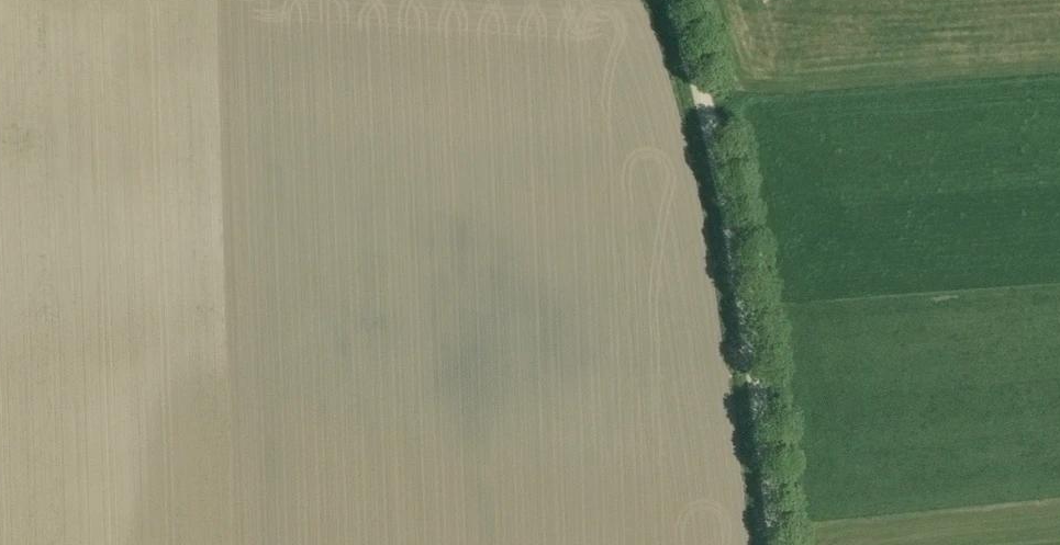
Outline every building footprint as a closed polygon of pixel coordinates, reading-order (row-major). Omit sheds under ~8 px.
[(679,370),(681,382),(701,379),(699,367),(679,370)]
